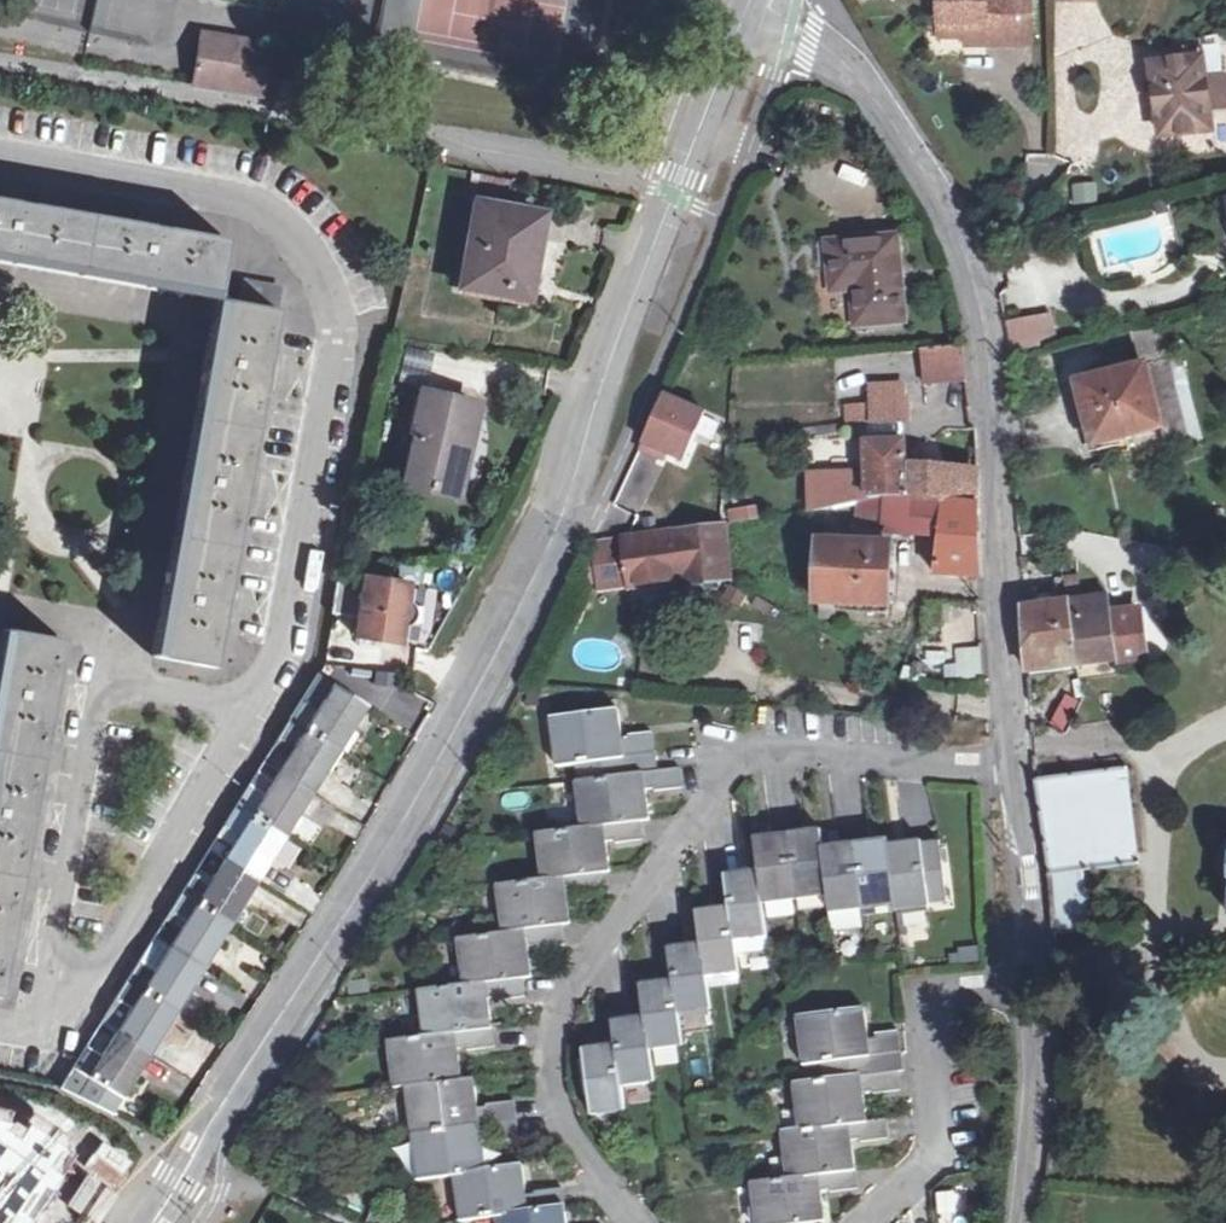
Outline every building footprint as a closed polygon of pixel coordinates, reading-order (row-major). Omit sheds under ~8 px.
[(974,28),(993,28),(993,49),(1038,48),(1037,0),(944,0),(945,29),(974,28)] [(974,49),(993,49),(993,28),(974,28),(974,49)] [(202,34),(199,47),(235,54),(238,41),(202,34)] [(272,46),(238,41),(235,54),(199,47),(193,86),(263,98),(272,46)] [(1205,65),(1157,71),(1165,141),(1214,135),(1211,111),(1206,111),(1204,90),(1208,89),(1205,65)] [(1097,202),(1096,184),(1074,186),(1075,205),(1097,202)] [(212,305),(221,244),(169,235),(171,222),(157,220),(141,217),(139,229),(38,212),(40,200),(26,197),(7,193),(5,206),(0,205),(0,267),(212,305)] [(543,221),(486,209),(468,292),(507,300),(509,292),(533,297),(537,285),(539,273),(533,271),(543,221)] [(853,276),(858,326),(903,322),(898,260),(896,240),(830,246),(833,277),(853,276)] [(237,309),(212,305),(152,658),(213,669),(220,626),(231,628),(234,613),(237,594),(226,592),(240,509),(251,511),(254,493),(257,478),(245,475),(259,392),(271,394),(274,377),(277,360),(265,358),(276,292),(241,286),(237,309)] [(1057,341),(1051,312),(1009,320),(1014,349),(1057,341)] [(1161,328),(1128,338),(1139,371),(1170,363),(1161,328)] [(953,349),(924,352),(928,384),(956,381),(953,349)] [(1147,374),(1081,391),(1096,449),(1100,449),(1103,455),(1124,449),(1123,443),(1163,432),(1147,374)] [(873,387),(873,394),(905,392),(905,384),(873,387)] [(476,405),(422,391),(412,429),(418,430),(403,481),(447,493),(460,448),(464,448),(468,435),(476,405)] [(683,465),(706,409),(662,391),(639,447),(683,465)] [(873,394),(873,406),(848,408),(848,427),(853,426),(872,425),(906,423),(905,416),(905,392),(873,394)] [(861,503),(910,499),(906,444),(868,445),(869,490),(824,492),(824,506),(861,503)] [(910,499),(947,502),(978,505),(978,495),(978,482),(979,476),(911,471),(910,499)] [(943,537),(947,502),(910,499),(861,503),(861,536),(912,535),(943,537)] [(947,502),(943,537),(939,574),(983,574),(981,546),(978,505),(947,502)] [(729,508),(731,522),(759,519),(758,505),(729,508)] [(726,529),(625,543),(632,591),(731,578),(726,529)] [(632,591),(625,543),(596,547),(602,595),(632,591)] [(896,546),(824,545),(823,608),(842,609),(842,604),(894,606),(895,585),(896,546)] [(361,621),(358,640),(403,646),(406,622),(411,586),(367,580),(367,584),(339,580),(334,616),(361,621)] [(745,611),(750,599),(736,593),(731,604),(745,611)] [(1071,606),(1073,630),(1113,627),(1111,617),(1109,602),(1071,606)] [(1066,631),(1073,630),(1071,606),(1063,607),(1066,631)] [(1030,675),(1081,669),(1081,667),(1076,657),(1073,630),(1066,631),(1063,607),(1025,611),(1027,632),(1028,651),(1030,675)] [(1111,617),(1113,627),(1114,626),(1119,665),(1156,661),(1157,655),(1157,648),(1158,643),(1157,637),(1157,634),(1156,631),(1156,627),(1154,622),(1142,622),(1141,616),(1111,617)] [(1113,627),(1073,630),(1076,657),(1081,667),(1081,669),(1119,665),(1114,626),(1113,627)] [(61,643),(0,632),(0,975),(4,953),(15,956),(18,938),(21,922),(10,920),(25,837),(37,839),(40,820),(43,805),(31,803),(47,720),(58,722),(61,705),(64,688),(53,686),(61,643)] [(985,679),(983,646),(955,648),(958,681),(985,679)] [(332,691),(318,683),(304,705),(318,713),(332,691)] [(318,713),(304,705),(292,724),(338,751),(352,729),(363,710),(332,691),(318,713)] [(1065,713),(1056,732),(1072,737),(1074,731),(1080,718),(1065,713)] [(574,772),(576,789),(652,779),(649,757),(647,742),(618,745),(614,717),(551,724),(557,773),(574,772)] [(293,753),(279,775),(311,796),(324,773),(338,751),(292,724),(279,744),(293,753)] [(1088,860),(1104,858),(1143,852),(1131,768),(1038,780),(1044,808),(1055,864),(1059,933),(1097,930),(1088,860)] [(265,799),(250,790),(238,810),(284,839),(297,819),(311,796),(279,775),(265,799)] [(582,835),(635,829),(644,827),(643,813),(642,796),(676,792),(675,776),(652,779),(576,789),(582,835)] [(271,860),(284,839),(238,810),(226,829),(241,839),(227,862),(258,882),(271,860)] [(635,829),(582,835),(537,841),(543,889),(597,883),(607,882),(604,865),(602,851),(636,846),(635,829)] [(805,842),(789,845),(794,906),(828,902),(823,855),(821,840),(805,842)] [(757,848),(760,881),(764,911),(794,906),(789,845),(776,846),(757,848)] [(863,919),(897,915),(890,852),(890,848),(870,850),(855,852),(863,919)] [(890,852),(897,915),(897,919),(927,916),(927,913),(945,911),(939,850),(919,852),(919,849),(909,850),(890,852)] [(842,853),(823,855),(828,902),(831,923),(863,919),(855,852),(842,853)] [(245,904),(258,882),(227,862),(212,887),(196,878),(184,897),(231,926),(245,904)] [(767,945),(764,911),(760,881),(740,883),(727,885),(731,918),(735,949),(767,945)] [(597,883),(543,889),(498,894),(503,939),(568,930),(566,916),(564,904),(598,900),(597,883)] [(216,951),(231,926),(184,897),(171,917),(186,927),(172,950),(204,970),(216,951)] [(735,949),(731,918),(715,920),(696,922),(701,955),(705,988),(739,983),(735,949)] [(466,994),(519,987),(526,986),(525,969),(524,956),(557,951),(556,936),(462,948),(466,994)] [(189,995),(204,970),(172,950),(157,975),(142,965),(130,984),(176,1015),(189,995)] [(705,988),(701,955),(686,957),(669,960),(673,993),(678,1024),(710,1020),(705,988)] [(160,1041),(176,1015),(130,984),(118,1004),(133,1014),(117,1038),(150,1058),(160,1041)] [(519,987),(466,994),(420,1001),(426,1045),(489,1036),(487,1021),(486,1010),(521,1005),(519,987)] [(678,1024),(673,993),(658,995),(640,998),(645,1029),(649,1058),(682,1054),(678,1024)] [(833,1093),(905,1084),(910,1083),(906,1065),(903,1047),(875,1050),(871,1024),(806,1032),(813,1077),(832,1075),(833,1093)] [(649,1058),(645,1029),(627,1032),(613,1035),(616,1057),(622,1097),(654,1092),(649,1058)] [(491,1054),(489,1036),(426,1045),(390,1050),(396,1099),(458,1090),(456,1072),(455,1060),(491,1054)] [(102,1062),(87,1053),(76,1072),(123,1101),(131,1088),(150,1058),(117,1038),(102,1062)] [(622,1097),(616,1057),(603,1059),(585,1062),(594,1125),(625,1121),(622,1097)] [(906,1092),(905,1084),(833,1093),(803,1096),(810,1142),(874,1133),(872,1108),(907,1102),(906,1092)] [(416,1143),(513,1129),(511,1113),(479,1117),(478,1106),(477,1093),(410,1102),(416,1143)] [(513,1129),(416,1143),(423,1193),(460,1188),(488,1183),(486,1166),(484,1152),(516,1148),(513,1129)] [(874,1133),(810,1142),(788,1146),(795,1191),(861,1181),(859,1167),(858,1156),(890,1150),(889,1131),(874,1133)] [(488,1183),(460,1188),(464,1222),(531,1222),(563,1219),(560,1200),(526,1204),(525,1193),(523,1179),(488,1183)] [(861,1181),(795,1191),(758,1197),(763,1222),(828,1222),(827,1215),(826,1206),(863,1200),(861,1181)]
